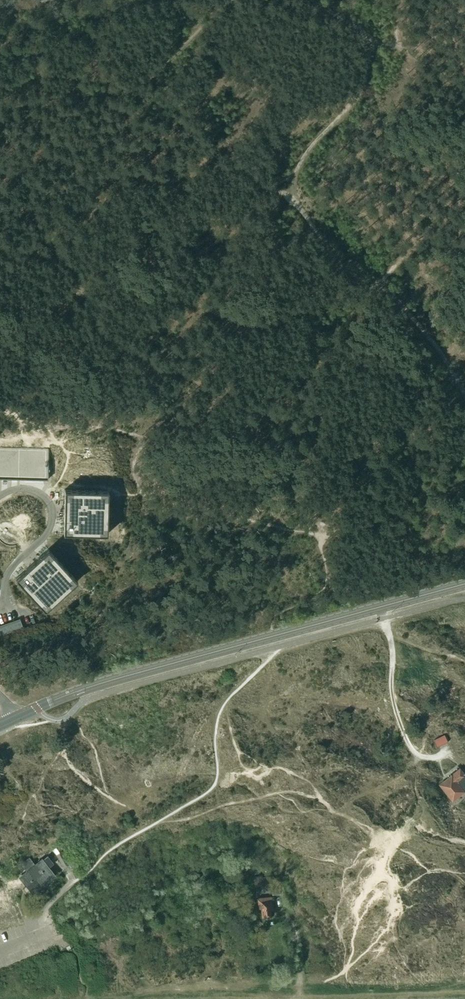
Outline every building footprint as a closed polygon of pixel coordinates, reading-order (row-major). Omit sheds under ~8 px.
[(0,450),(0,481),(48,482),(49,451),(0,450)] [(109,491),(65,490),(64,534),(108,535),(109,491)] [(78,582),(48,550),(16,580),(46,612),(78,582)] [(0,624),(0,635),(24,627),(21,617),(0,624)] [(439,738),(442,745),(448,742),(445,735),(439,738)] [(437,747),(442,745),(439,738),(434,741),(437,747)] [(455,800),(464,792),(464,771),(463,768),(443,784),(455,800)] [(70,863),(63,852),(57,855),(64,867),(70,863)] [(26,861),(44,885),(56,876),(49,867),(54,864),(47,856),(43,859),(42,858),(34,864),(30,858),(26,861)] [(33,894),(44,885),(26,861),(21,864),(26,871),(19,876),(33,894)] [(13,891),(17,895),(21,891),(18,887),(13,891)] [(258,908),(261,908),(262,916),(271,915),(270,910),(273,909),(271,896),(257,897),(258,908)]
